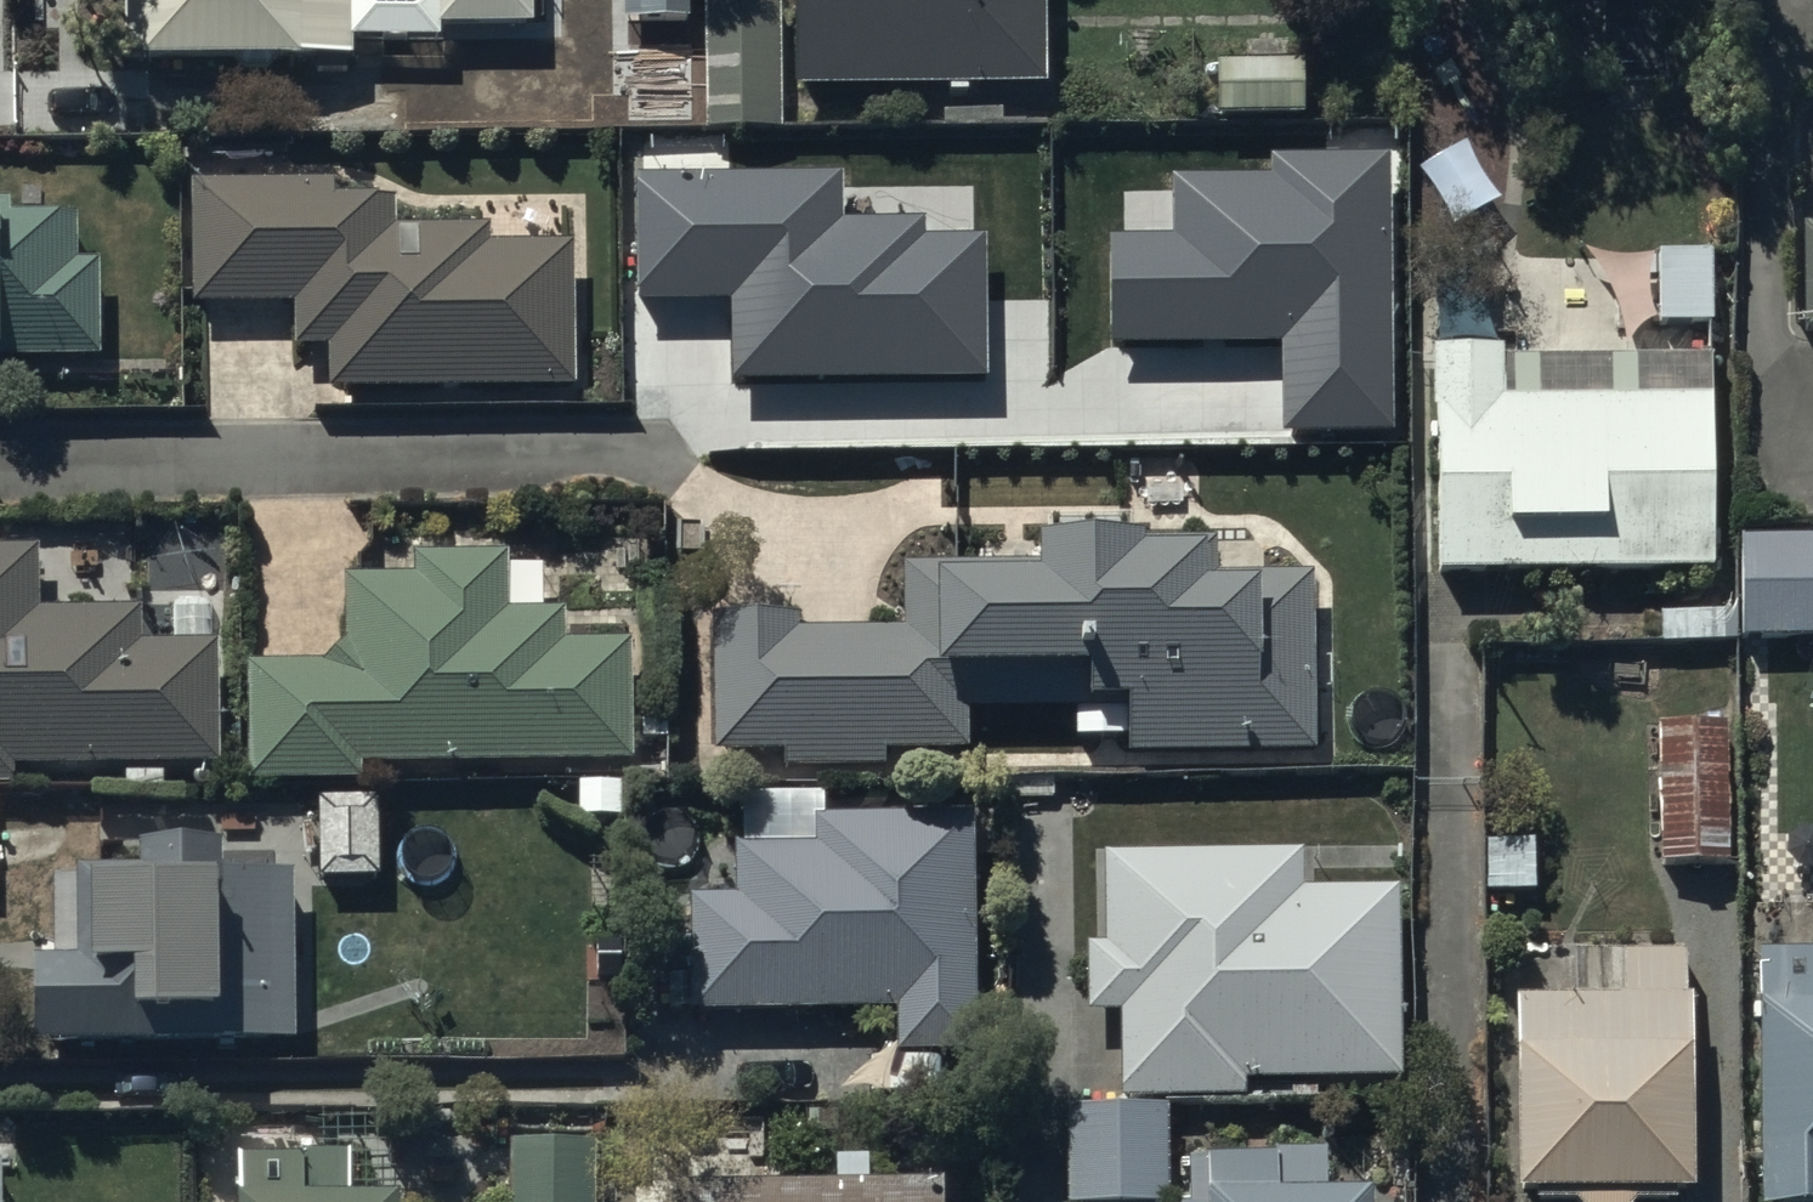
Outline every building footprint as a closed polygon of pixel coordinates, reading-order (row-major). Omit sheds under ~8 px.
[(139,65),(349,64),(349,0),(139,0),(139,65)] [(435,31),(531,31),(531,0),(434,0),(435,31)] [(580,126),(657,125),(657,137),(783,134),(779,0),(696,0),(665,1),(665,0),(578,0),(580,126)] [(1040,0),(790,0),(791,93),(1040,91),(1040,0)] [(1298,120),(1299,64),(1216,64),(1215,119),(1298,120)] [(1393,423),(1390,149),(1270,150),(1271,171),(1175,172),(1175,232),(1112,233),(1113,339),(1284,338),(1284,424),(1393,423)] [(196,181),(188,181),(188,307),(290,307),(290,351),(325,351),(325,393),(572,392),(571,244),(488,245),(488,227),(394,228),(394,200),(333,200),(333,183),(277,183),(276,155),(196,155),(196,181)] [(844,167),(638,169),(639,296),(729,295),(730,376),(986,374),(985,230),(923,231),(923,212),(845,213),(844,167)] [(83,362),(96,359),(95,265),(76,265),(76,218),(11,218),(11,203),(0,203),(0,363),(83,362)] [(1658,325),(1710,325),(1710,255),(1658,255),(1658,325)] [(1709,349),(1434,353),(1438,577),(1712,573),(1709,349)] [(965,714),(1088,713),(1088,704),(1125,703),(1126,755),(1312,755),(1313,576),(1214,576),(1214,540),(1131,540),(1131,522),(1045,521),(1045,544),(1035,544),(1035,566),(900,566),(899,630),(795,630),(795,619),(710,619),(711,756),(782,755),(782,771),(891,770),(891,755),(966,754),(965,714)] [(1742,540),(1742,642),(1812,641),(1812,539),(1742,540)] [(12,786),(12,770),(218,771),(219,643),(141,643),(141,613),(37,612),(37,550),(0,549),(0,786),(12,786)] [(323,665),(246,665),(244,789),(358,790),(358,768),(630,763),(628,643),(564,644),(563,609),(505,610),(505,556),(412,557),(412,577),(342,578),(343,644),(323,665)] [(1722,724),(1654,725),(1657,865),(1725,863),(1722,724)] [(732,899),(688,899),(688,1016),(893,1011),(894,1057),(975,1055),(970,816),(822,819),(821,795),(739,797),(740,847),(732,848),(732,899)] [(29,965),(30,1046),(291,1044),(290,872),(220,873),(220,846),(70,847),(70,965),(29,965)] [(1300,852),(1101,854),(1103,946),(1085,946),(1086,1014),(1117,1014),(1118,1102),(1245,1100),(1245,1083),(1402,1081),(1400,890),(1301,891),(1300,852)] [(1757,954),(1757,988),(1755,988),(1756,1201),(1812,1201),(1812,953),(1757,954)] [(1511,1001),(1514,1198),(1531,1198),(1532,1201),(1673,1201),(1673,1197),(1692,1197),(1688,999),(1682,1000),(1681,957),(1621,958),(1621,1000),(1511,1001)] [(1063,1110),(1065,1201),(1168,1201),(1166,1108),(1063,1110)] [(508,1145),(508,1201),(594,1201),(595,1144),(508,1145)] [(669,1201),(938,1201),(938,1177),(864,1177),(864,1154),(832,1155),(832,1182),(669,1183),(669,1201)] [(234,1160),(234,1201),(398,1201),(398,1199),(348,1199),(348,1155),(298,1155),(297,1160),(234,1160)] [(1185,1163),(1185,1201),(1370,1201),(1370,1193),(1322,1193),(1322,1156),(1274,1156),(1274,1163),(1185,1163)]
